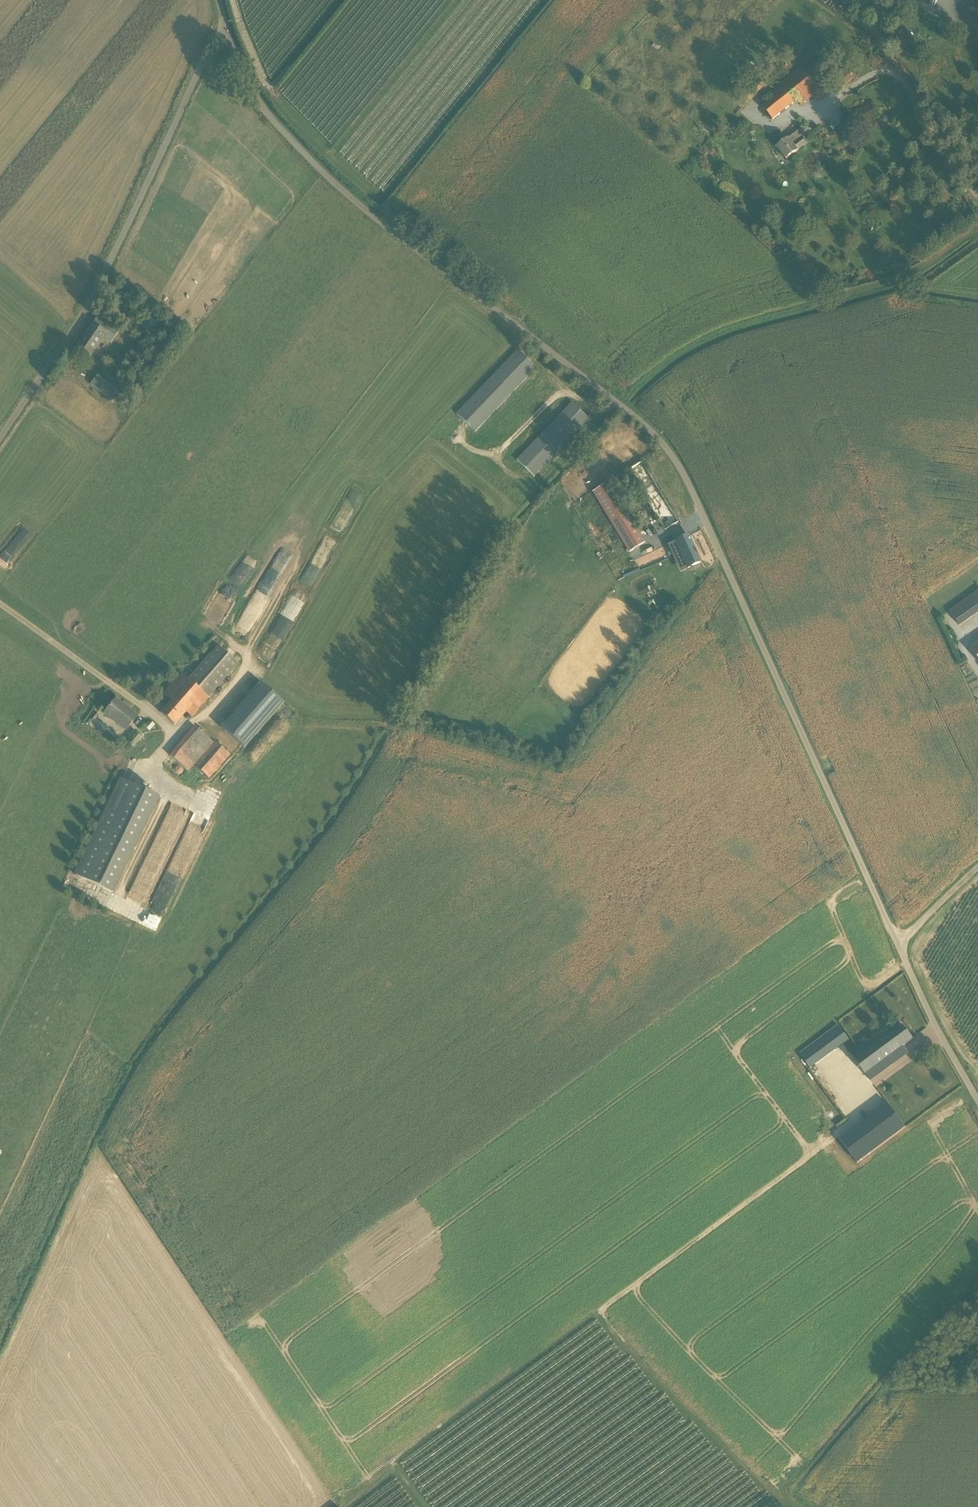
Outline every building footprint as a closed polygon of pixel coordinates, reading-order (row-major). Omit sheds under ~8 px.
[(855,77),(848,69),(847,69),(845,66),(833,78),(842,88),(846,85),(855,77)] [(800,67),(788,78),(768,95),(772,99),(762,106),(773,120),(797,101),(801,106),(821,91),(817,85),(826,78),(817,67),(807,75),(800,67)] [(850,115),(856,126),(877,115),(872,104),(850,115)] [(802,128),(776,146),(785,159),(806,144),(800,135),(804,132),(802,128)] [(111,344),(120,330),(98,315),(76,348),(90,357),(103,338),(111,344)] [(475,432),(529,376),(536,368),(517,350),(457,414),(475,432)] [(92,397),(106,406),(118,389),(113,386),(116,383),(110,379),(108,382),(104,380),(92,397)] [(534,477),(589,419),(572,402),(517,460),(534,477)] [(628,470),(660,522),(665,530),(678,522),(642,462),(628,470)] [(638,532),(608,483),(593,492),(629,552),(645,543),(648,541),(641,530),(638,532)] [(701,562),(688,536),(668,545),(673,556),(681,552),(688,568),(701,562)] [(2,571),(13,556),(0,547),(0,570),(2,571)] [(949,611),(960,626),(977,613),(977,591),(949,611)] [(161,713),(174,725),(186,712),(192,717),(238,663),(219,646),(189,680),(181,673),(163,694),(171,701),(161,713)] [(285,696),(259,680),(227,731),(252,747),(285,696)] [(126,730),(137,716),(116,699),(105,714),(126,730)] [(208,778),(222,761),(229,754),(215,741),(213,742),(195,726),(169,755),(189,771),(194,765),(208,778)] [(125,740),(133,747),(142,737),(134,729),(125,740)] [(149,792),(141,788),(122,779),(108,809),(77,875),(93,883),(98,885),(103,888),(114,893),(160,798),(149,792)] [(866,1042),(850,1053),(856,1060),(855,1061),(865,1074),(866,1074),(871,1081),(893,1065),(888,1058),(903,1046),(913,1039),(903,1025),(871,1049),(866,1042)] [(830,1030),(798,1054),(810,1070),(842,1045),(830,1030)] [(861,1160),(869,1154),(906,1127),(888,1103),(846,1135),(840,1139),(858,1163),(861,1160)]
